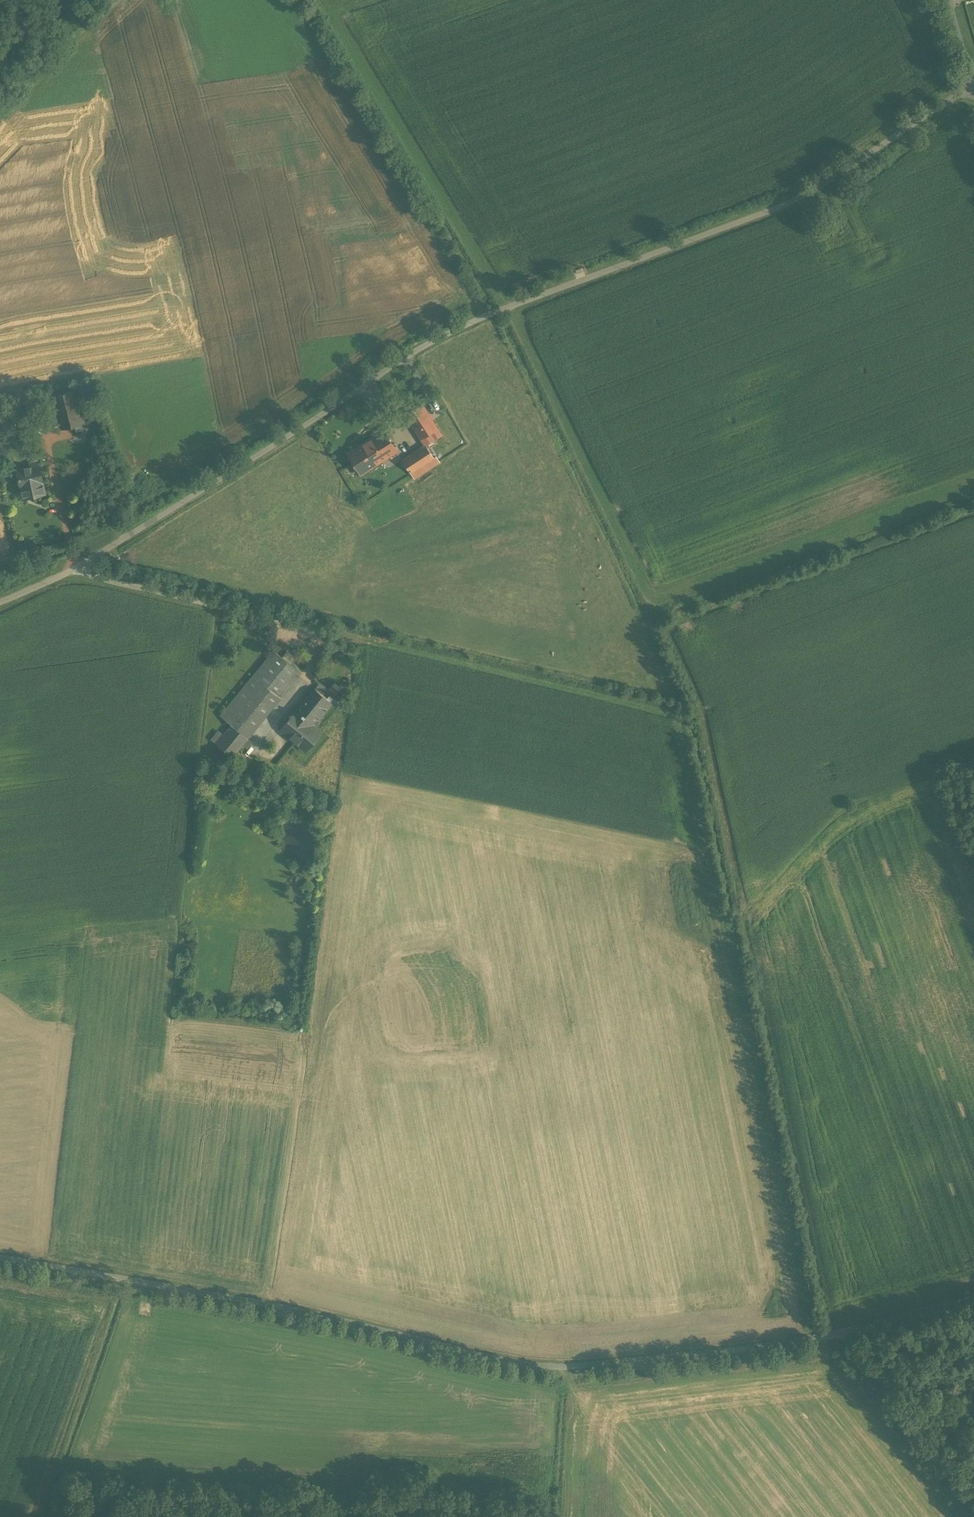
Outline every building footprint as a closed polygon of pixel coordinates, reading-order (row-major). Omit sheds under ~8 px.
[(74,390),(51,396),(60,429),(83,423),(74,390)] [(439,432),(423,405),(407,415),(424,442),(439,432)] [(383,430),(348,453),(361,473),(396,450),(383,430)] [(423,444),(401,460),(411,473),(432,458),(423,444)] [(39,464),(17,469),(21,486),(31,484),(42,481),(43,481),(39,464)] [(42,481),(31,484),(34,495),(45,493),(42,481)] [(301,673),(273,650),(253,675),(264,684),(281,698),(301,673)] [(253,675),(220,715),(231,724),(264,684),(253,675)] [(336,682),(331,687),(337,694),(343,689),(336,682)] [(264,684),(231,724),(248,738),(281,698),(264,684)] [(315,688),(280,730),(305,751),(321,731),(312,723),(320,713),(322,715),(332,703),(315,688)] [(223,734),(216,743),(232,757),(248,738),(231,724),(223,734)] [(210,739),(216,743),(223,734),(218,729),(210,739)]
